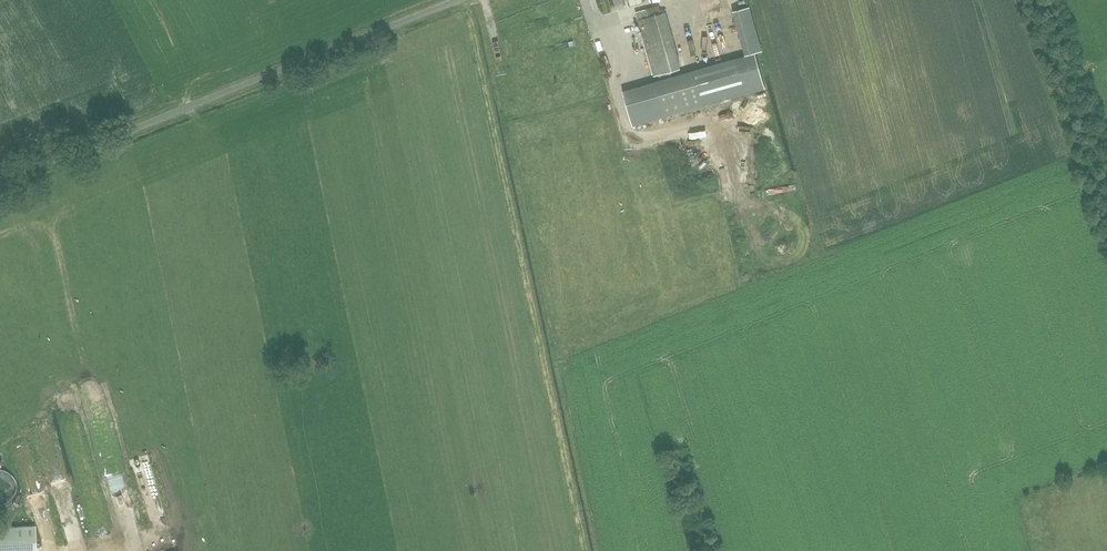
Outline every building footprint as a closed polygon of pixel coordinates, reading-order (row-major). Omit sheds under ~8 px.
[(749,9),(734,13),(746,55),(761,51),(749,9)] [(654,76),(678,69),(672,49),(674,48),(664,12),(639,19),(654,76)] [(764,89),(755,55),(654,82),(623,91),(632,125),(663,116),(764,89)] [(2,505),(7,503),(9,501),(12,498),(14,495),(15,492),(16,489),(16,486),(16,483),(14,479),(12,476),(10,473),(8,472),(4,470),(2,469),(0,469),(0,505),(2,505)] [(36,550),(34,525),(0,527),(0,550),(17,550),(36,550)]
